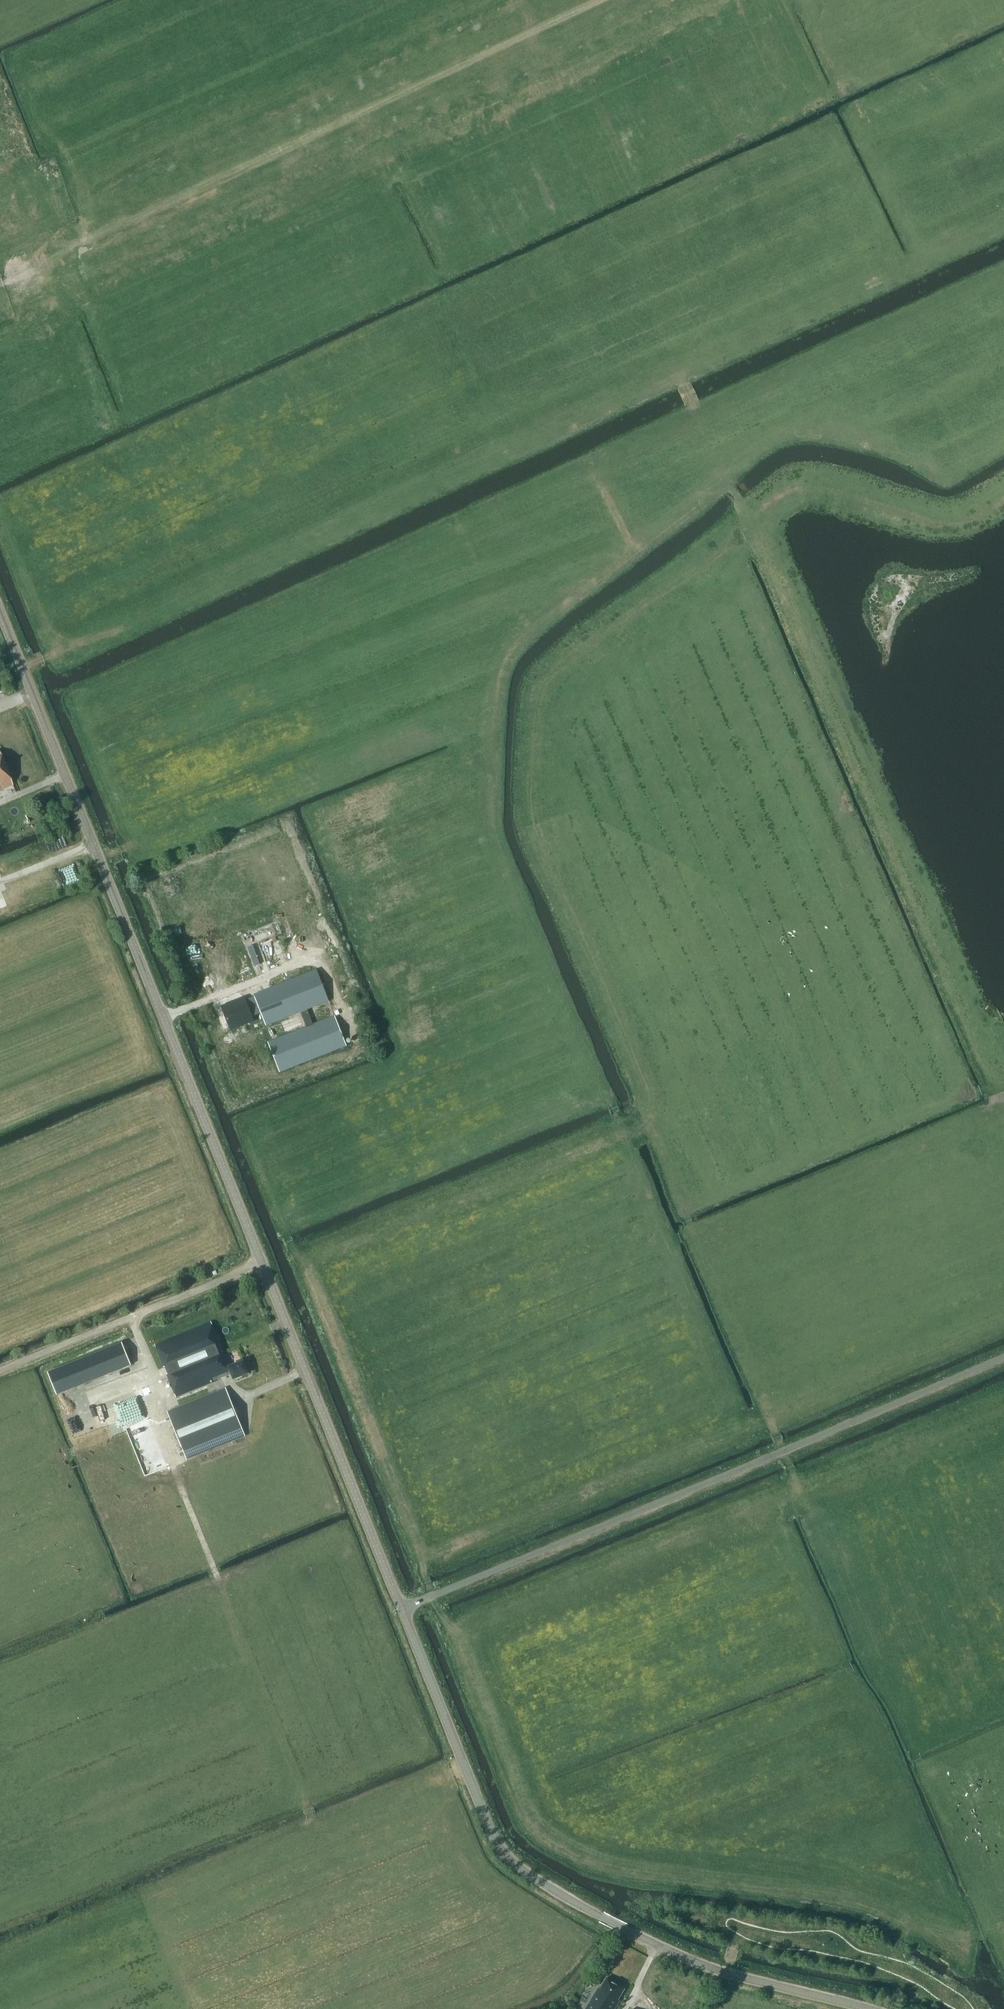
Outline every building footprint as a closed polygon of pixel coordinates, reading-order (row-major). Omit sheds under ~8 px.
[(13,786),(0,754),(0,791),(13,786)] [(259,942),(264,955),(278,949),(273,936),(259,942)] [(249,995),(226,1004),(234,1023),(257,1014),(265,1010),(270,1023),(334,998),(322,968),(258,992),(259,995),(251,999),(249,995)] [(307,1026),(268,1042),(280,1072),(347,1046),(335,1015),(313,1024),(309,1014),(303,1017),(307,1026)] [(235,1379),(248,1374),(243,1361),(229,1367),(223,1351),(221,1352),(219,1346),(221,1345),(211,1322),(155,1345),(165,1369),(167,1368),(170,1374),(167,1376),(176,1398),(223,1378),(233,1374),(235,1379)] [(104,1350),(113,1372),(131,1365),(122,1342),(104,1350)] [(104,1350),(66,1365),(75,1388),(113,1372),(104,1350)] [(75,1388),(66,1365),(48,1372),(57,1395),(75,1388)] [(168,1413),(187,1460),(245,1436),(225,1389),(168,1413)] [(141,1449),(151,1445),(143,1427),(133,1431),(141,1449)] [(620,2000),(618,1999),(624,1988),(607,1978),(601,1988),(598,1987),(585,2008),(615,2008),(620,2000)]
